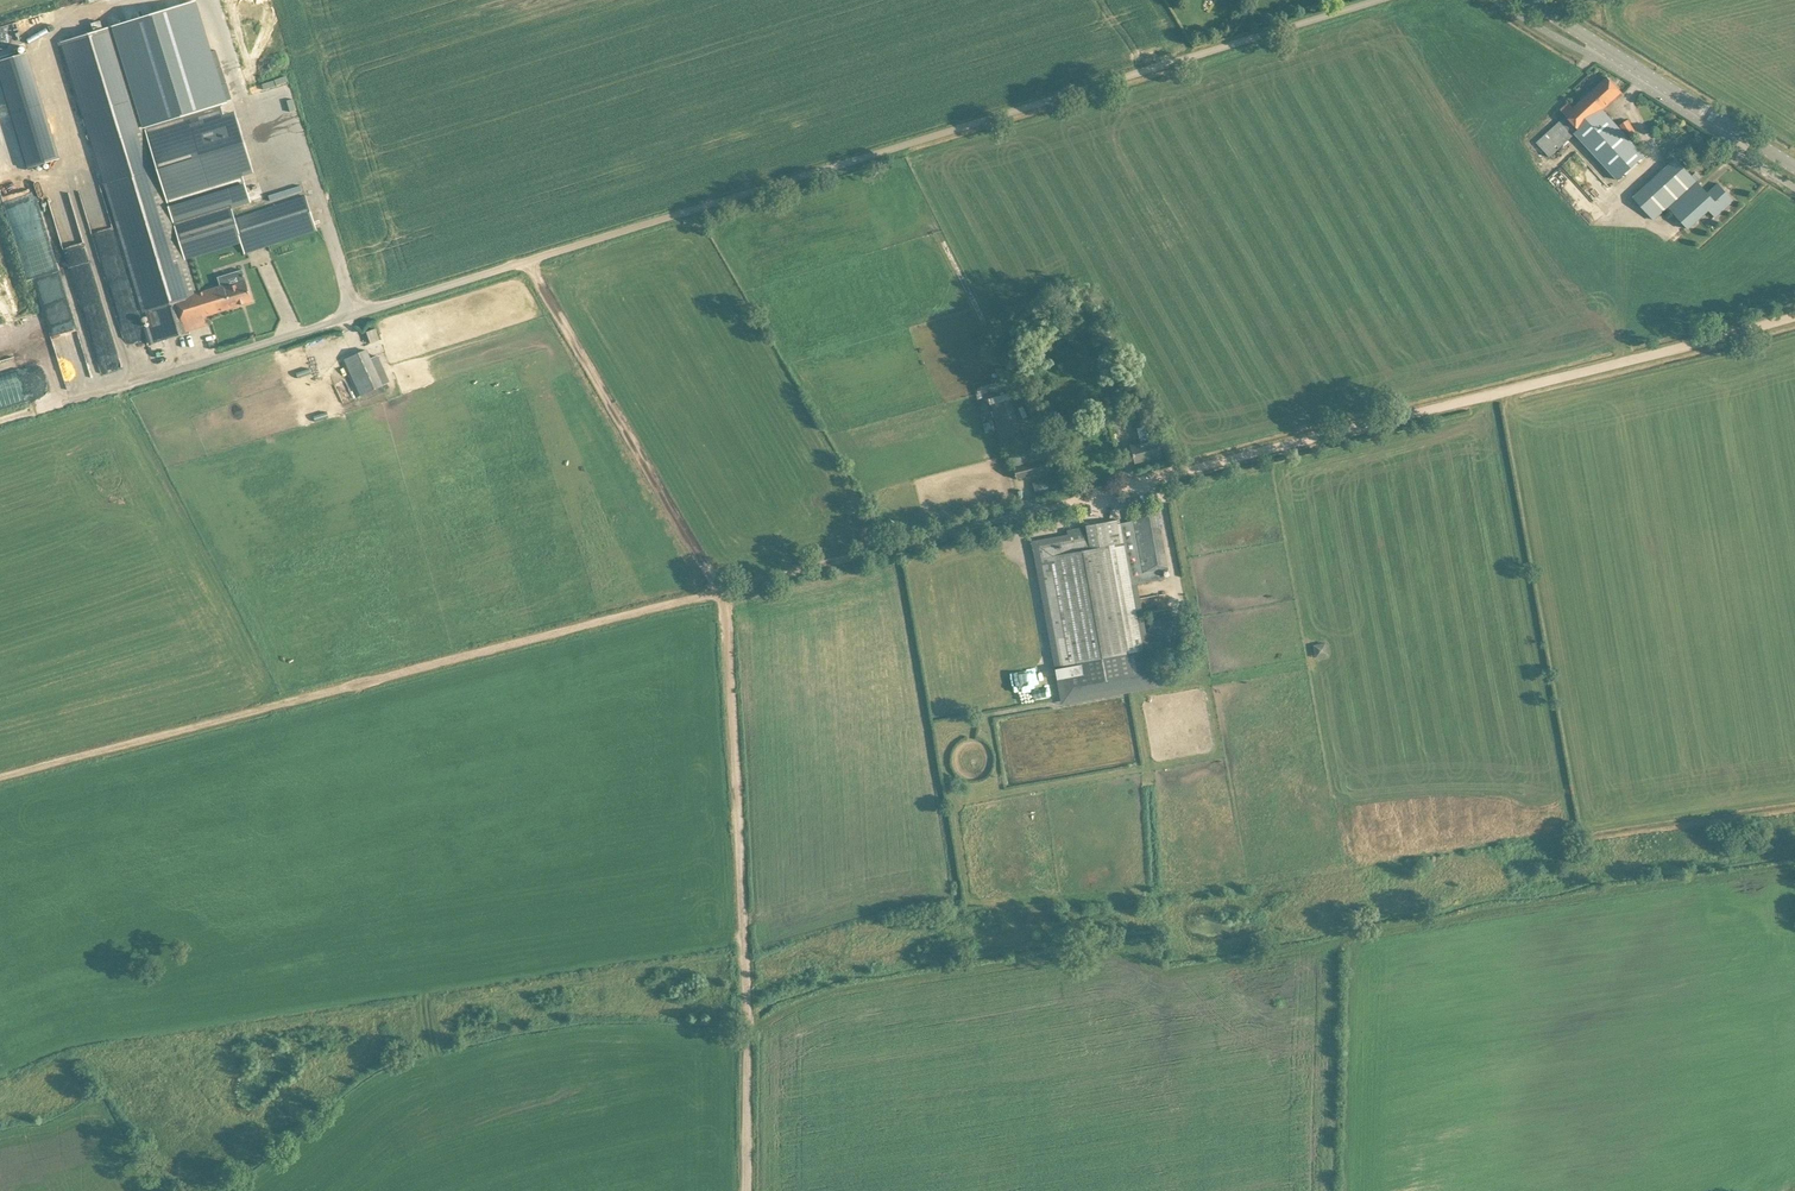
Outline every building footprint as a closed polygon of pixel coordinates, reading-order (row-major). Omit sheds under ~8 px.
[(114,25),(145,127),(221,104),(230,102),(199,0),(197,0),(114,25)] [(114,25),(63,41),(95,147),(145,132),(147,132),(145,127),(114,25)] [(0,63),(0,79),(28,169),(60,159),(28,54),(0,63)] [(1608,77),(1599,85),(1574,108),(1569,103),(1561,110),(1567,116),(1537,143),(1550,157),(1576,134),(1618,180),(1636,164),(1645,155),(1602,109),(1621,92),(1608,77)] [(95,147),(93,148),(104,184),(105,184),(156,168),(169,209),(174,225),(231,207),(251,201),(242,173),(249,163),(237,121),(225,116),(221,104),(145,127),(147,132),(145,132),(95,147)] [(278,110),(282,127),(295,123),(290,107),(278,110)] [(1622,125),(1630,136),(1636,132),(1628,121),(1622,125)] [(1677,159),(1668,167),(1634,198),(1654,220),(1668,206),(1688,188),(1697,180),(1677,159)] [(156,168),(105,184),(145,311),(146,311),(152,332),(155,342),(186,333),(186,331),(206,325),(203,316),(252,301),(246,281),(243,270),(220,276),(223,285),(195,294),(184,258),(174,225),(169,209),(156,168)] [(1688,188),(1668,206),(1688,228),(1709,210),(1716,217),(1734,200),(1718,183),(1707,192),(1697,180),(1688,188)] [(99,186),(81,191),(85,204),(95,201),(97,209),(104,207),(99,186)] [(231,207),(174,225),(184,258),(241,241),(245,253),(316,230),(313,218),(306,196),(234,219),(231,207)] [(25,278),(55,270),(39,212),(9,220),(25,278)] [(367,330),(369,342),(379,339),(376,328),(367,330)] [(313,352),(340,343),(336,333),(310,342),(313,352)] [(84,375),(91,373),(78,341),(71,344),(75,354),(59,361),(63,370),(68,368),(71,375),(82,371),(84,375)] [(344,360),(349,370),(361,395),(382,385),(366,350),(344,360)] [(1009,393),(986,399),(988,406),(991,405),(997,429),(1002,446),(1021,442),(1014,415),(1009,393)] [(1144,404),(1132,407),(1130,408),(1136,428),(1138,428),(1149,425),(1144,404)] [(1129,445),(1132,453),(1135,464),(1162,457),(1157,437),(1129,445)] [(1046,459),(1014,467),(1016,478),(1028,476),(1027,472),(1048,466),(1046,459)] [(1131,523),(1120,525),(1119,520),(1086,526),(1088,537),(1038,546),(1066,697),(1148,682),(1130,584),(1164,578),(1162,567),(1167,566),(1156,507),(1129,512),(1131,523)] [(1314,644),(1317,655),(1328,652),(1325,642),(1314,644)]
